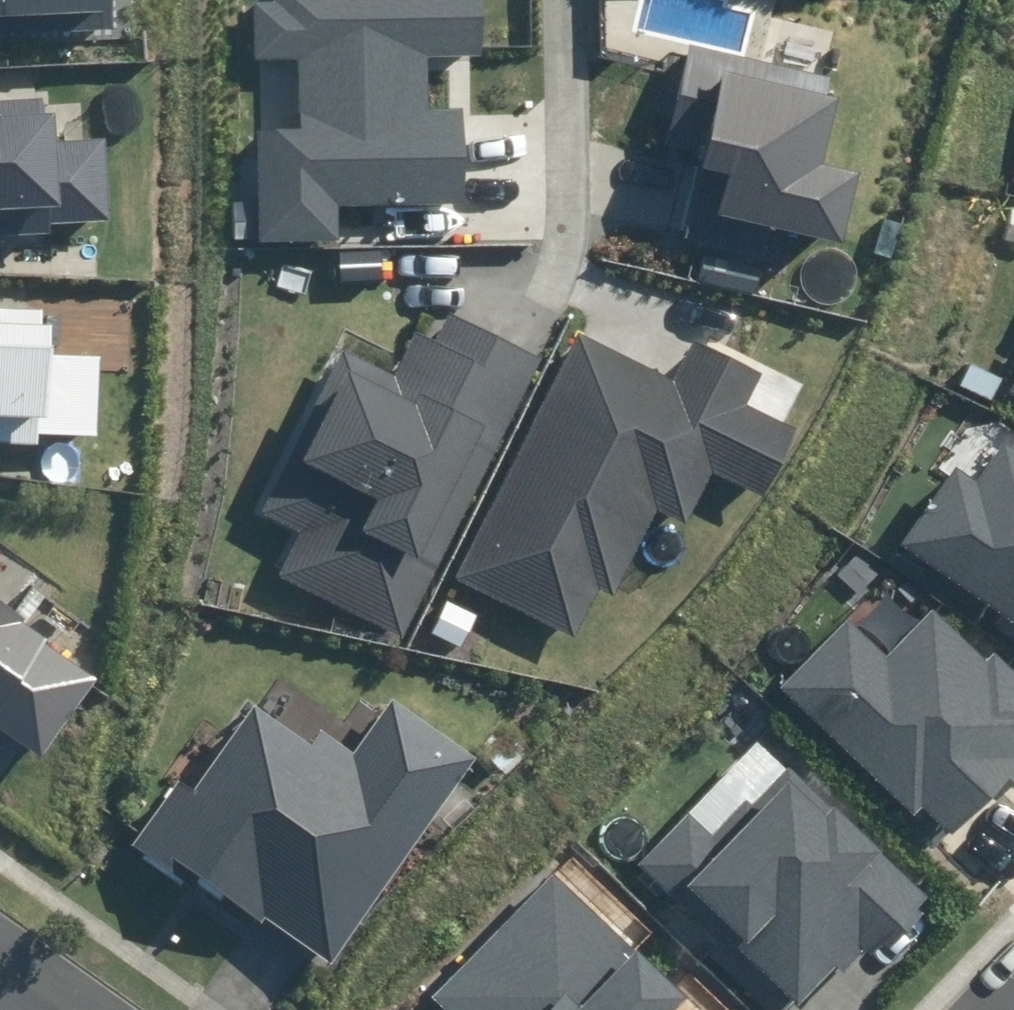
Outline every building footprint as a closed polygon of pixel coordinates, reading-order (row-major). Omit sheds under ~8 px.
[(114,23),(113,0),(0,0),(0,28),(114,23)] [(274,2),(253,2),(255,62),(298,60),(299,126),(258,127),(261,240),(337,238),(336,205),(467,202),(464,106),(430,107),(429,56),(482,55),(481,0),(274,0),(274,2)] [(706,154),(686,237),(781,259),(788,232),(845,246),(862,174),(822,164),(838,97),(825,94),(828,78),(688,44),(663,144),(706,154)] [(0,97),(0,236),(51,233),(51,221),(108,218),(104,139),(56,141),(55,112),(43,113),(42,96),(0,97)] [(39,443),(39,432),(100,435),(103,357),(54,355),(55,325),(42,325),(42,308),(0,306),(0,441),(39,443)] [(281,576),(404,636),(542,358),(450,313),(436,341),(416,331),(394,375),(343,350),(262,514),(302,533),(281,576)] [(454,578),(574,638),(600,588),(614,595),(657,510),(687,525),(713,473),(762,498),(797,429),(745,403),(759,375),(694,342),(673,382),(579,334),(454,578)] [(1013,622),(1013,451),(1002,443),(978,478),(957,463),(901,546),(1013,622)] [(41,757),(99,677),(0,606),(0,728),(41,757)] [(781,684),(912,820),(928,805),(955,833),(1013,777),(1013,667),(997,649),(986,660),(936,609),(886,657),(849,619),(781,684)] [(174,780),(132,842),(260,929),(266,920),(335,966),(477,759),(390,700),(354,752),(320,729),(311,742),(254,704),(194,793),(174,780)] [(639,871),(726,945),(713,961),(772,1009),(776,1009),(787,997),(801,1008),(838,965),(848,973),(870,947),(883,958),(934,898),(782,768),(751,804),(743,797),(713,832),(689,812),(639,871)] [(433,1000),(444,1009),(675,1009),(689,996),(555,870),(433,1000)]
